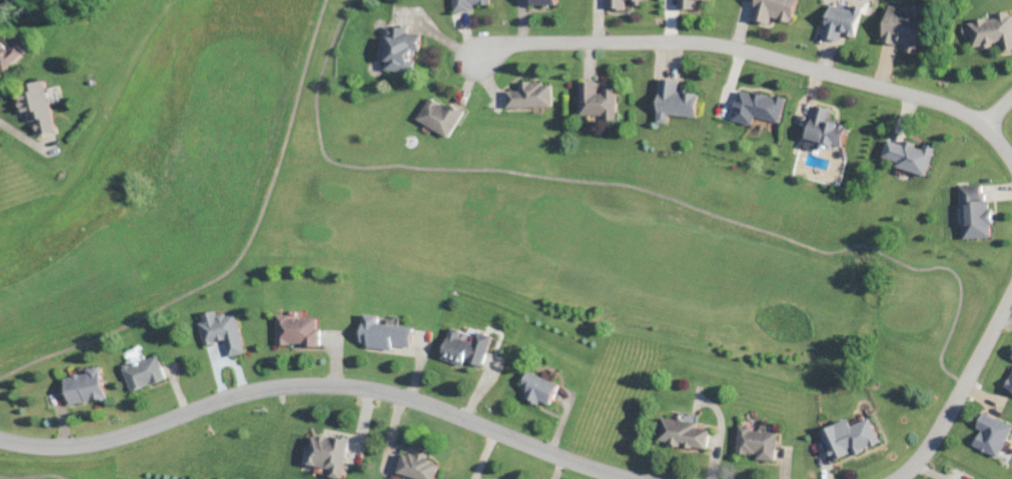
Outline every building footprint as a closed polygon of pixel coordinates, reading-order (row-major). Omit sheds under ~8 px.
[(453,11),(472,10),(472,4),(489,3),(489,0),(452,0),(453,11)] [(607,8),(625,8),(625,1),(646,2),(646,0),(607,0),(607,8)] [(792,21),(797,0),(756,0),(752,18),(771,22),(772,17),(792,21)] [(823,35),(841,40),(843,32),(855,36),(863,6),(855,4),(853,9),(832,3),(823,35)] [(889,4),(883,41),(907,44),(906,51),(917,52),(924,4),(914,3),(914,7),(889,4)] [(998,12),(999,16),(962,22),(964,35),(972,34),(974,47),(1002,42),(1003,50),(1011,49),(1011,9),(998,12)] [(385,70),(409,70),(410,50),(419,51),(420,34),(407,33),(408,25),(384,25),(383,58),(385,58),(385,70)] [(24,53),(13,39),(5,45),(0,39),(0,72),(24,53)] [(698,116),(700,91),(679,89),(680,79),(661,77),(657,122),(668,122),(669,114),(698,116)] [(36,134),(54,131),(44,79),(17,84),(20,103),(19,103),(21,114),(27,113),(28,121),(34,120),(36,134)] [(617,119),(617,88),(597,89),(597,80),(579,80),(580,114),(605,114),(605,119),(617,119)] [(553,106),(552,81),(519,82),(519,89),(507,90),(507,107),(553,106)] [(733,119),(753,124),(755,115),(781,121),(786,98),(740,87),(733,119)] [(448,137),(462,113),(431,94),(417,118),(448,137)] [(832,108),(815,104),(804,145),(820,149),(821,142),(841,148),(848,122),(830,118),(832,108)] [(927,175),(935,145),(925,142),(924,146),(904,140),(903,143),(888,139),(883,157),(897,161),(896,166),(927,175)] [(992,236),(990,197),(982,198),(982,184),(960,185),(962,237),(992,236)] [(206,344),(226,340),(229,356),(245,353),(237,311),(219,315),(218,309),(199,313),(206,344)] [(394,347),(394,345),(411,346),(412,325),(377,323),(378,314),(363,313),(361,345),(394,347)] [(319,345),(320,316),(277,316),(277,344),(319,345)] [(476,330),(473,341),(466,338),(468,332),(450,326),(441,357),(463,364),(464,360),(482,366),(492,335),(476,330)] [(167,377),(158,354),(123,368),(132,391),(167,377)] [(64,378),(69,405),(106,397),(99,366),(87,368),(88,373),(64,378)] [(527,388),(524,395),(548,405),(558,383),(527,370),(521,385),(527,388)] [(661,416),(657,441),(706,449),(710,426),(696,424),(698,414),(679,411),(678,419),(661,416)] [(983,411),(976,427),(981,429),(974,445),(999,456),(1011,428),(1011,424),(983,411)] [(881,442),(870,416),(851,425),(848,418),(821,429),(834,461),(881,442)] [(757,459),(776,460),(778,432),(752,430),(752,425),(739,424),(737,452),(758,454),(757,459)] [(307,464),(331,467),(329,476),(343,477),(348,439),(311,434),(307,464)] [(421,478),(433,478),(438,460),(403,451),(397,473),(421,478)]
